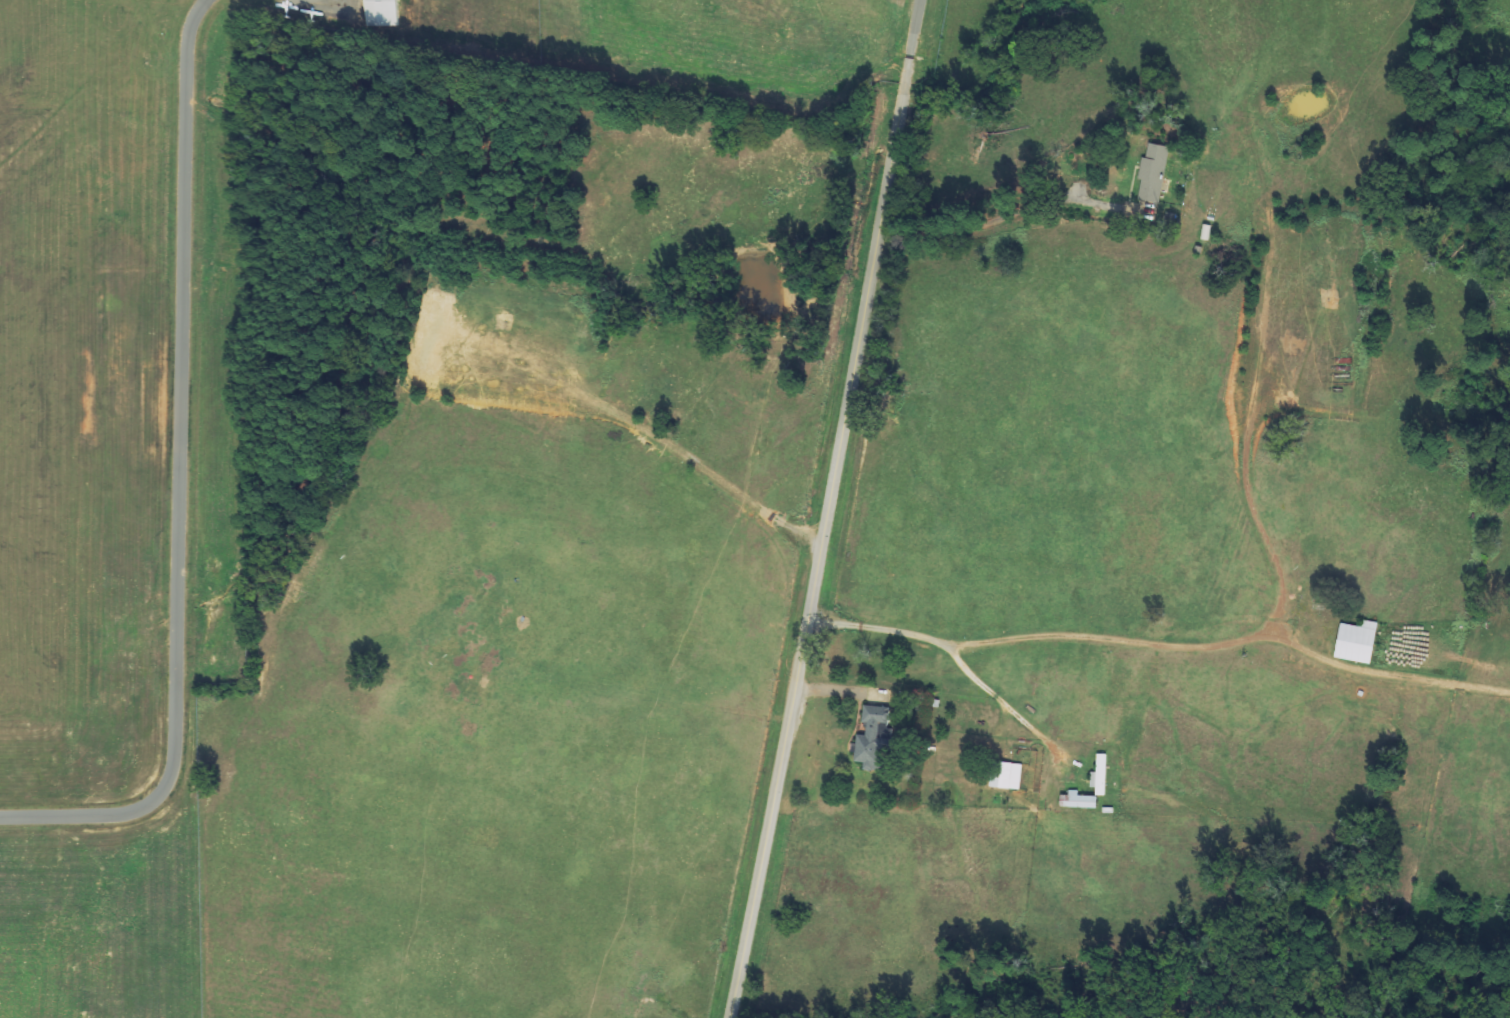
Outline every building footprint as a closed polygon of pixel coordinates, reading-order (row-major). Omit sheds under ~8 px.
[(365,28),(364,0),(399,0),(400,27),(365,28)] [(1161,203),(1169,146),(1149,144),(1147,158),(1144,157),(1138,200),(1161,203)] [(1335,658),(1371,665),(1378,623),(1363,620),(1362,628),(1341,624),(1335,658)] [(891,708),(863,706),(862,724),(866,724),(865,736),(856,736),(855,763),(863,763),(863,771),(887,772),(891,708)] [(1106,755),(1097,755),(1096,773),(1091,773),(1091,788),(1096,788),(1096,796),(1105,796),(1106,755)] [(990,788),(1020,791),(1022,765),(992,762),(990,788)] [(1060,796),(1060,808),(1097,809),(1097,797),(1078,796),(1078,791),(1069,791),(1068,796),(1060,796)]
